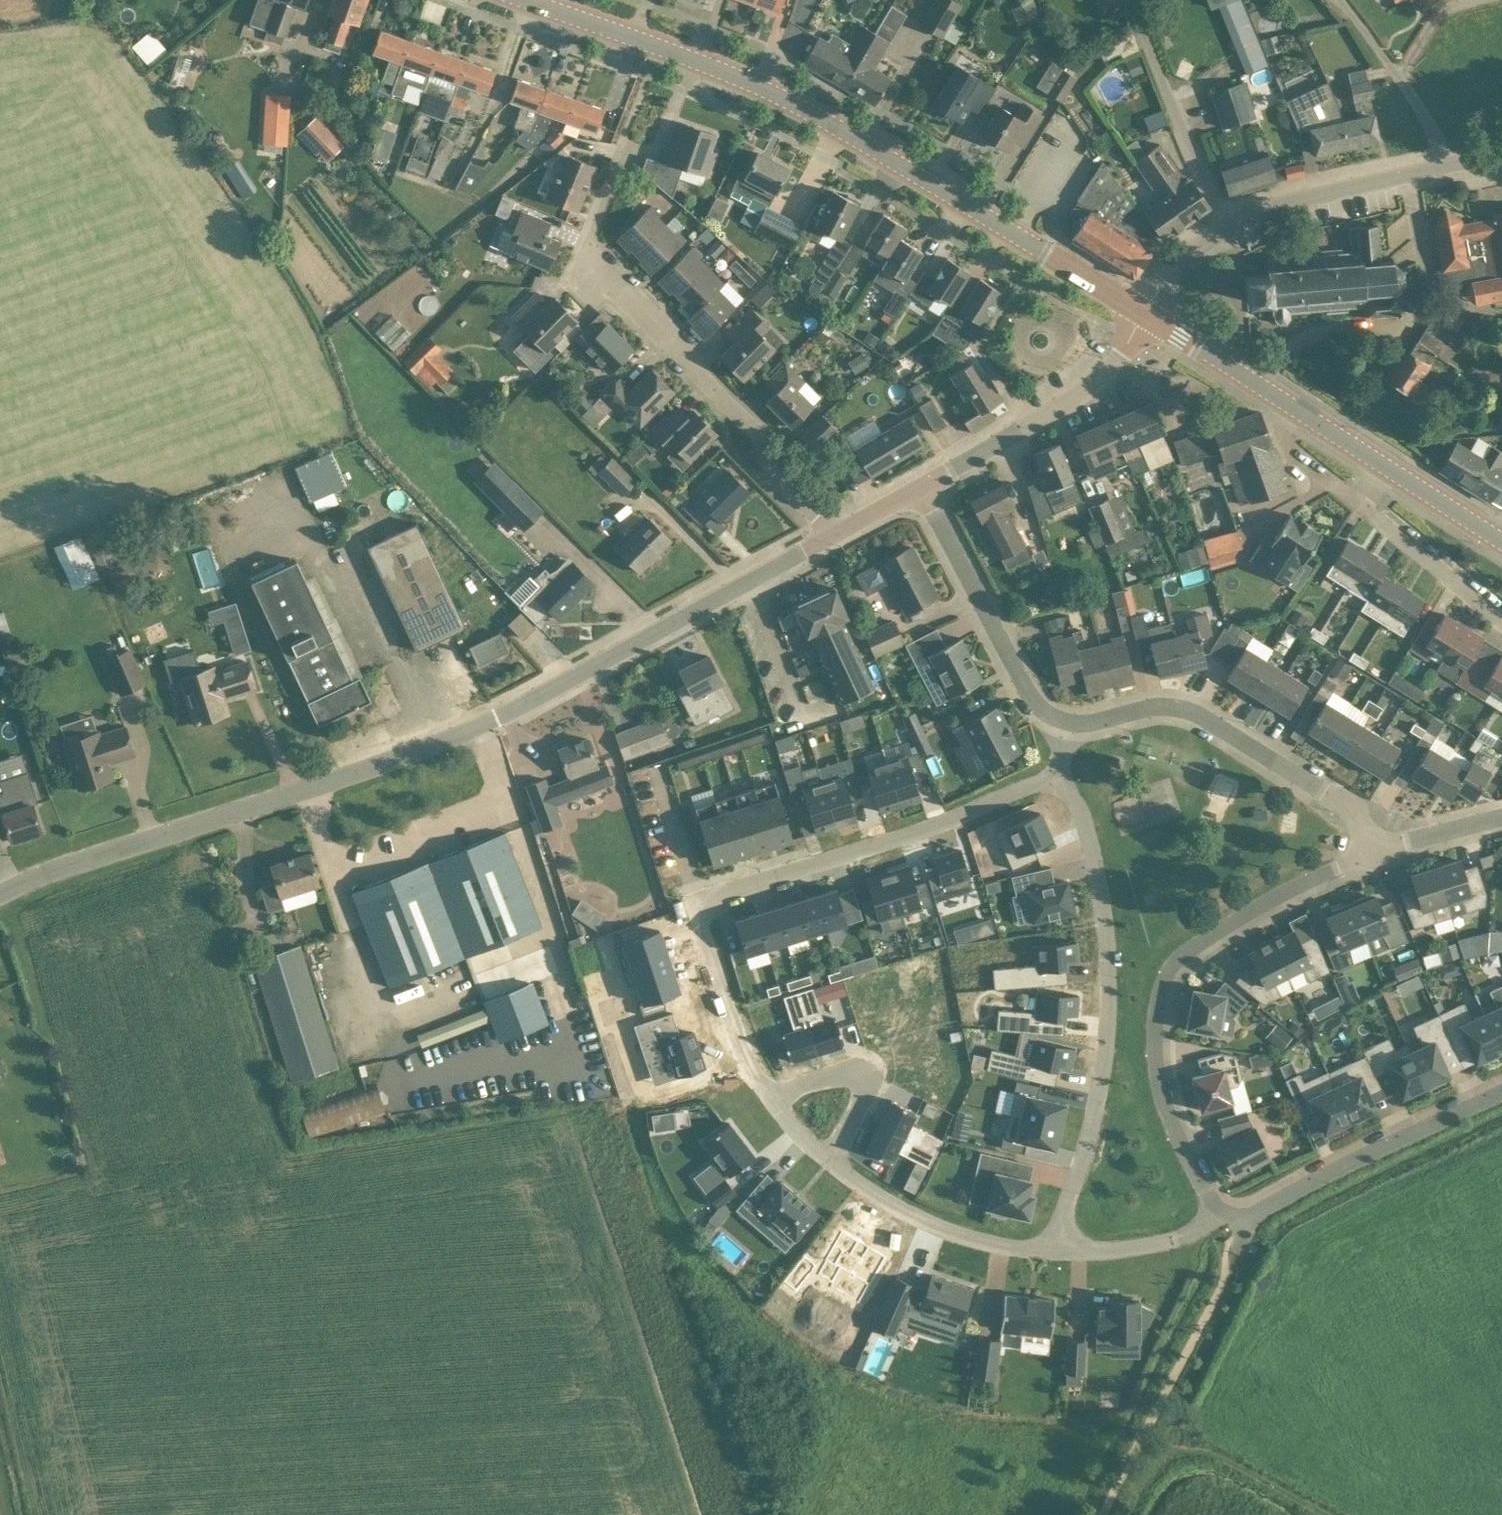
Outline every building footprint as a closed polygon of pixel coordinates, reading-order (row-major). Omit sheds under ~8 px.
[(101,4),(101,0),(94,0),(90,0),(90,6),(90,12),(102,11),(101,4)] [(256,3),(249,23),(268,30),(286,36),(295,5),(305,9),(308,0),(257,0),(256,3)] [(333,4),(330,15),(334,17),(327,40),(342,45),(350,23),(357,25),(366,0),(335,0),(333,4)] [(755,2),(778,11),(782,0),(756,0),(755,2)] [(941,38),(961,5),(954,0),(936,0),(920,26),(941,38)] [(1029,19),(1040,15),(1034,0),(1032,0),(1023,4),(1029,19)] [(1218,5),(1237,51),(1246,73),(1270,63),(1266,54),(1260,39),(1251,18),(1247,8),(1244,0),(1216,0),(1218,5)] [(1247,8),(1252,18),(1259,14),(1255,4),(1247,8)] [(149,64),(168,48),(151,28),(132,45),(149,64)] [(373,53),(389,59),(382,80),(393,85),(410,39),(381,29),(373,53)] [(843,84),(854,91),(875,104),(885,86),(890,78),(872,67),(889,41),(889,40),(881,35),(875,32),(843,84)] [(820,34),(804,62),(843,84),(864,49),(851,42),(846,51),(820,34)] [(410,39),(393,85),(405,89),(413,67),(429,73),(430,73),(438,49),(410,39)] [(1110,64),(1119,61),(1112,47),(1104,50),(1110,64)] [(430,73),(429,73),(422,95),(451,104),(467,59),(438,49),(430,73)] [(1128,60),(1134,75),(1143,71),(1138,56),(1128,60)] [(460,116),(462,110),(470,87),(487,93),(495,70),(467,59),(451,104),(450,106),(448,113),(460,116)] [(955,67),(944,86),(933,103),(961,120),(973,101),(983,107),(994,90),(955,67)] [(1062,68),(1047,93),(1062,102),(1077,77),(1062,68)] [(1367,68),(1348,73),(1351,85),(1353,101),(1358,100),(1361,115),(1341,119),(1347,146),(1378,139),(1369,96),(1373,95),(1367,68)] [(510,102),(521,105),(514,126),(523,129),(533,132),(547,88),(518,78),(510,102)] [(1222,128),(1256,117),(1244,80),(1210,91),(1222,128)] [(1338,103),(1327,81),(1284,100),(1286,102),(1297,128),(1298,132),(1311,129),(1316,153),(1347,146),(1341,119),(1338,103)] [(575,98),(547,88),(533,132),(523,129),(516,139),(530,149),(540,135),(543,136),(551,115),(567,121),(575,98)] [(263,143),(287,145),(291,94),(266,93),(263,143)] [(596,131),(604,108),(575,98),(567,121),(596,131)] [(1297,128),(1286,102),(1280,107),(1278,115),(1281,124),(1289,128),(1297,128)] [(998,107),(992,116),(982,133),(1007,149),(1014,139),(1024,145),(1035,128),(1041,117),(1020,104),(1012,116),(998,107)] [(334,135),(317,117),(297,135),(314,153),(334,135)] [(666,160),(657,183),(672,196),(683,166),(708,174),(716,152),(710,150),(716,133),(683,122),(678,135),(673,133),(664,159),(666,160)] [(557,130),(540,144),(547,153),(565,138),(557,130)] [(379,133),(371,156),(386,162),(394,139),(379,133)] [(1230,195),(1276,180),(1266,150),(1265,150),(1261,136),(1248,140),(1253,154),(1220,165),(1230,195)] [(454,142),(442,137),(434,155),(436,156),(429,173),(441,178),(448,161),(446,160),(454,142)] [(1160,143),(1143,155),(1135,160),(1142,170),(1152,163),(1180,201),(1174,205),(1186,222),(1210,206),(1190,178),(1186,181),(1160,143)] [(546,196),(559,201),(577,209),(595,166),(570,155),(563,146),(547,159),(542,164),(554,175),(546,196)] [(753,199),(766,206),(768,207),(779,185),(788,167),(758,152),(747,174),(739,171),(731,188),(741,193),(753,199)] [(428,163),(410,157),(406,168),(424,174),(428,163)] [(1150,247),(1147,245),(1155,233),(1135,205),(1103,160),(1077,199),(1078,200),(1068,216),(1071,228),(1077,232),(1072,239),(1131,276),(1136,275),(1151,252),(1150,247)] [(483,166),(469,162),(454,189),(470,194),(495,163),(488,161),(483,166)] [(1164,238),(1186,222),(1174,205),(1180,201),(1152,163),(1142,170),(1161,198),(1144,209),(1164,238)] [(1285,167),(1288,177),(1304,173),(1302,163),(1285,167)] [(638,186),(648,194),(655,185),(646,177),(638,186)] [(243,198),(253,191),(247,181),(236,187),(243,198)] [(825,230),(840,238),(841,236),(852,215),(853,216),(861,201),(848,194),(847,197),(834,191),(825,207),(816,203),(804,225),(805,226),(802,231),(819,241),(825,230)] [(724,218),(731,199),(717,195),(711,213),(724,218)] [(507,218),(511,208),(501,204),(496,214),(507,218)] [(659,215),(661,213),(651,204),(617,238),(629,251),(631,248),(637,253),(667,223),(659,215)] [(804,225),(768,207),(766,206),(753,231),(791,250),(800,231),(802,231),(805,226),(804,225)] [(520,209),(511,233),(503,229),(496,247),(530,260),(549,268),(560,240),(540,232),(545,220),(520,209)] [(1492,218),(1462,224),(1461,220),(1446,209),(1435,225),(1445,281),(1463,293),(1475,302),(1491,299),(1501,297),(1501,210),(1497,211),(1492,212),(1493,217),(1492,218)] [(873,229),(866,241),(888,255),(900,237),(907,227),(883,212),(873,229)] [(651,273),(666,259),(687,238),(680,231),(679,232),(676,229),(674,231),(667,223),(637,253),(642,258),(639,261),(651,273)] [(1379,236),(1378,224),(1356,226),(1349,227),(1350,239),(1349,239),(1349,241),(1350,241),(1351,251),(1343,252),(1342,248),(1321,249),(1321,253),(1306,255),(1306,253),(1302,253),(1302,252),(1298,249),(1292,249),(1289,254),(1285,254),(1285,256),(1270,258),(1270,256),(1267,256),(1268,268),(1266,268),(1267,273),(1244,275),(1246,300),(1269,298),(1269,303),(1271,303),(1272,315),(1274,315),(1275,319),(1280,323),(1287,323),(1291,317),(1292,314),(1294,314),(1294,311),(1308,310),(1309,311),(1312,311),(1312,309),(1327,307),(1328,312),(1348,310),(1348,306),(1365,304),(1366,316),(1401,313),(1400,309),(1397,310),(1396,293),(1398,293),(1397,289),(1395,289),(1399,284),(1404,285),(1404,280),(1400,279),(1399,269),(1405,269),(1404,266),(1401,267),(1394,261),(1395,258),(1392,257),(1391,260),(1382,261),(1382,257),(1381,257),(1380,248),(1381,248),(1381,246),(1380,246),(1379,238),(1381,238),(1380,236),(1379,236)] [(694,229),(688,235),(692,239),(698,233),(694,229)] [(882,265),(881,267),(875,277),(895,289),(883,308),(894,316),(909,292),(899,286),(903,279),(905,280),(912,268),(923,251),(900,237),(888,255),(882,265)] [(717,238),(710,245),(710,251),(716,256),(726,246),(717,238)] [(861,253),(863,250),(851,242),(838,264),(836,266),(848,274),(860,254),(861,253)] [(702,255),(693,245),(672,266),(658,280),(670,292),(673,290),(678,295),(707,265),(700,257),(702,255)] [(725,258),(730,258),(735,253),(728,246),(721,253),(725,258)] [(909,292),(928,304),(927,306),(940,314),(958,286),(970,267),(948,253),(935,272),(924,265),(910,288),(911,289),(909,292)] [(836,266),(838,264),(825,256),(810,280),(811,281),(809,285),(809,293),(816,298),(823,288),(836,266)] [(735,272),(742,265),(736,259),(729,266),(735,272)] [(689,318),(721,286),(724,283),(707,265),(678,295),(683,300),(680,302),(692,314),(688,317),(689,318)] [(735,272),(742,278),(748,271),(742,265),(735,272)] [(836,269),(830,279),(841,286),(847,276),(836,269)] [(742,278),(749,285),(756,279),(748,271),(742,278)] [(968,293),(958,286),(940,314),(942,315),(937,324),(947,331),(952,325),(971,337),(982,320),(989,309),(990,309),(996,299),(1003,288),(980,274),(968,293)] [(691,325),(704,337),(738,303),(721,286),(689,318),(694,323),(691,325)] [(768,298),(759,290),(751,298),(759,306),(768,298)] [(514,317),(518,321),(541,345),(542,344),(547,349),(562,333),(576,319),(554,296),(548,302),(538,292),(524,306),(514,317)] [(1455,331),(1456,329),(1462,333),(1469,323),(1463,319),(1464,317),(1441,302),(1432,317),(1455,331)] [(753,305),(744,313),(730,327),(739,337),(721,355),(744,378),(758,364),(776,348),(764,334),(772,326),(753,305)] [(589,323),(575,337),(568,344),(586,363),(592,356),(608,372),(618,362),(632,348),(607,323),(598,332),(589,323)] [(822,330),(829,335),(834,327),(827,323),(822,330)] [(879,338),(868,330),(863,339),(874,346),(879,338)] [(1393,365),(1392,367),(1389,371),(1389,374),(1387,377),(1409,391),(1408,392),(1410,398),(1416,402),(1422,401),(1433,385),(1420,377),(1436,351),(1448,359),(1455,349),(1424,330),(1411,352),(1405,348),(1394,365),(1393,365)] [(422,363),(437,378),(440,382),(453,371),(436,352),(441,348),(430,336),(408,357),(404,360),(414,371),(417,367),(422,363)] [(877,347),(887,356),(894,347),(883,338),(877,347)] [(551,361),(538,349),(530,357),(527,360),(540,372),(551,361)] [(980,379),(970,362),(962,349),(946,360),(953,372),(949,374),(963,397),(971,392),(980,408),(965,417),(965,420),(972,432),(995,418),(989,407),(1002,398),(988,374),(980,379)] [(862,352),(852,358),(859,370),(869,364),(862,352)] [(788,360),(780,367),(766,381),(776,391),(767,401),(792,426),(806,412),(814,405),(798,388),(807,379),(788,360)] [(554,375),(555,367),(550,363),(542,370),(550,379),(554,375)] [(619,378),(604,394),(614,404),(617,406),(620,402),(642,423),(660,404),(674,390),(652,368),(630,389),(619,378)] [(924,394),(918,382),(909,387),(916,399),(924,394)] [(571,401),(583,412),(592,402),(580,391),(571,401)] [(609,410),(614,404),(604,394),(598,400),(609,410)] [(946,424),(931,398),(919,405),(934,431),(946,424)] [(1127,462),(1133,475),(1149,468),(1138,442),(1164,430),(1152,401),(1115,417),(1124,434),(1115,438),(1125,458),(1127,462)] [(676,405),(653,429),(641,440),(653,452),(665,441),(672,449),(677,444),(691,457),(716,432),(693,409),(687,416),(676,405)] [(1173,439),(1180,458),(1181,461),(1221,448),(1224,459),(1219,461),(1224,474),(1229,472),(1232,482),(1282,464),(1274,444),(1271,445),(1259,411),(1213,426),(1173,439)] [(796,442),(808,454),(815,448),(818,451),(838,430),(821,413),(801,434),(802,435),(796,442)] [(851,439),(849,440),(838,447),(859,483),(860,482),(857,477),(868,470),(871,475),(924,443),(914,426),(909,416),(855,446),(851,439)] [(1124,434),(1115,417),(1077,434),(1085,452),(1095,476),(1127,462),(1125,458),(1115,438),(1124,434)] [(1029,487),(1034,506),(1040,518),(1054,512),(1056,517),(1066,512),(1062,502),(1068,499),(1059,481),(1073,475),(1066,460),(1058,442),(1034,452),(1040,467),(1036,470),(1041,482),(1029,487)] [(1501,504),(1501,470),(1498,468),(1501,461),(1501,450),(1492,443),(1482,458),(1456,443),(1440,469),(1501,506),(1501,504)] [(632,465),(641,457),(633,449),(624,457),(632,465)] [(333,490),(346,485),(331,451),(295,467),(310,501),(314,499),(333,490)] [(601,453),(592,466),(600,472),(610,459),(601,453)] [(623,496),(634,485),(612,461),(601,472),(623,496)] [(1249,501),(1268,495),(1287,488),(1283,477),(1286,475),(1282,464),(1232,482),(1239,502),(1248,499),(1249,501)] [(750,491),(729,469),(701,497),(698,493),(685,505),(703,523),(713,513),(720,521),(750,491)] [(520,527),(521,528),(523,530),(528,525),(541,512),(544,509),(512,477),(493,496),(492,498),(503,509),(505,512),(516,522),(520,527)] [(1014,505),(1010,496),(1001,479),(968,496),(982,523),(983,522),(1007,568),(1030,556),(1006,510),(1014,505)] [(681,501),(691,491),(684,485),(674,494),(681,501)] [(1124,538),(1108,499),(1088,508),(1096,525),(1104,542),(1109,557),(1128,549),(1124,538)] [(1250,560),(1278,577),(1287,583),(1301,561),(1302,562),(1303,563),(1322,534),(1321,533),(1310,527),(1311,526),(1312,526),(1312,525),(1302,518),(1301,519),(1300,521),(1291,514),(1290,513),(1271,542),(1264,538),(1250,560)] [(671,539),(657,525),(649,518),(630,537),(626,534),(614,546),(640,571),(671,539)] [(466,626),(457,608),(418,522),(368,545),(408,632),(416,650),(466,626)] [(1104,542),(1096,525),(1087,530),(1095,547),(1104,542)] [(1238,559),(1235,548),(1244,546),(1240,528),(1205,537),(1212,566),(1238,559)] [(82,535),(64,543),(66,545),(77,572),(95,564),(85,543),(82,535)] [(1347,539),(1337,556),(1326,575),(1346,587),(1368,552),(1347,539)] [(890,581),(906,612),(938,595),(911,544),(856,574),(866,594),(890,581)] [(94,551),(99,562),(111,557),(106,546),(94,551)] [(1182,569),(1201,563),(1196,546),(1177,552),(1182,569)] [(1368,552),(1346,587),(1366,600),(1360,609),(1361,610),(1389,565),(1368,552)] [(594,582),(580,568),(572,560),(555,577),(550,572),(545,567),(534,578),(533,579),(529,575),(510,594),(520,603),(519,604),(519,605),(541,626),(542,624),(539,621),(550,609),(559,618),(594,582)] [(371,699),(360,676),(352,680),(296,561),(251,582),(287,660),(310,706),(319,724),(371,699)] [(1389,565),(1361,610),(1382,622),(1403,587),(1383,575),(1389,565)] [(842,699),(873,685),(843,621),(849,618),(835,587),(794,606),(808,637),(811,636),(842,699)] [(1381,636),(1387,626),(1402,635),(1424,600),(1403,587),(1382,622),(1375,633),(1381,636)] [(1129,616),(1126,604),(1116,607),(1122,630),(1132,627),(1129,616)] [(1307,617),(1295,610),(1289,619),(1302,626),(1307,617)] [(3,611),(0,612),(0,632),(2,637),(11,633),(3,611)] [(523,637),(535,626),(521,611),(509,623),(523,637)] [(1142,613),(1136,614),(1129,616),(1132,627),(1138,650),(1151,646),(1159,676),(1173,672),(1174,675),(1185,672),(1175,634),(1174,634),(1171,623),(1146,629),(1142,613)] [(1187,630),(1175,634),(1185,672),(1193,670),(1192,667),(1206,664),(1201,644),(1199,636),(1212,633),(1206,613),(1184,619),(1187,630)] [(1445,654),(1465,623),(1457,618),(1456,620),(1444,613),(1439,622),(1428,616),(1410,647),(1428,658),(1435,648),(1445,654)] [(1057,626),(1054,617),(1044,620),(1046,629),(1057,626)] [(876,657),(905,644),(905,643),(907,643),(895,618),(864,632),(876,657)] [(1243,627),(1241,626),(1240,626),(1232,620),(1227,629),(1223,627),(1210,648),(1211,652),(1223,659),(1243,627)] [(1295,636),(1299,629),(1288,622),(1284,630),(1295,636)] [(1437,669),(1455,680),(1466,687),(1483,660),(1473,654),(1483,637),(1472,630),(1473,628),(1465,623),(1445,654),(1437,669)] [(243,624),(227,629),(235,654),(250,649),(243,624)] [(905,643),(905,644),(921,675),(936,667),(951,696),(983,679),(961,637),(944,646),(941,642),(943,641),(936,627),(907,643),(905,643)] [(1244,647),(1243,647),(1252,633),(1243,627),(1223,659),(1233,666),(1227,676),(1239,684),(1238,687),(1246,692),(1266,659),(1245,646),(1244,647)] [(1319,631),(1312,627),(1307,634),(1315,638),(1319,631)] [(1073,635),(1074,640),(1082,638),(1083,637),(1081,629),(1080,629),(1073,631),(1074,635),(1073,635)] [(479,664),(509,650),(500,631),(470,646),(479,664)] [(1319,631),(1315,638),(1322,643),(1326,635),(1319,631)] [(1077,653),(1078,653),(1074,640),(1073,635),(1062,638),(1061,634),(1049,637),(1061,684),(1077,680),(1077,677),(1083,675),(1077,653)] [(1112,643),(1101,646),(1111,684),(1118,683),(1118,686),(1135,681),(1130,662),(1123,635),(1111,638),(1112,643)] [(1101,646),(1078,653),(1077,653),(1083,675),(1088,694),(1105,689),(1104,686),(1111,684),(1101,646)] [(146,684),(130,647),(104,659),(120,695),(146,684)] [(223,696),(255,686),(248,661),(213,672),(212,666),(200,670),(193,649),(163,659),(170,682),(182,678),(190,703),(196,722),(228,712),(223,696)] [(1360,656),(1353,651),(1349,658),(1356,663),(1360,656)] [(1466,687),(1485,698),(1491,688),(1501,694),(1501,653),(1493,667),(1483,660),(1466,687)] [(680,669),(687,683),(678,688),(690,712),(712,701),(719,716),(735,707),(730,696),(718,672),(709,655),(680,669)] [(1360,656),(1356,663),(1364,668),(1368,660),(1360,656)] [(1329,671),(1344,680),(1353,667),(1338,657),(1329,671)] [(1266,704),(1286,672),(1266,659),(1246,692),(1254,697),(1256,694),(1267,701),(1266,704)] [(1307,678),(1315,683),(1322,672),(1314,667),(1307,678)] [(1394,671),(1389,682),(1420,698),(1426,687),(1394,671)] [(1307,685),(1286,672),(1266,704),(1274,709),(1276,707),(1289,714),(1307,685)] [(1302,715),(1313,721),(1307,730),(1326,741),(1344,711),(1326,700),(1333,690),(1322,683),(1302,715)] [(1361,710),(1368,715),(1375,703),(1368,699),(1361,710)] [(1383,708),(1375,703),(1368,715),(1376,719),(1383,708)] [(973,738),(988,767),(1020,751),(996,705),(954,727),(963,743),(973,738)] [(1363,723),(1344,711),(1326,741),(1345,753),(1363,723)] [(909,714),(904,717),(901,718),(908,731),(910,730),(921,725),(917,716),(915,712),(909,714)] [(843,732),(854,729),(850,716),(839,719),(843,732)] [(616,734),(623,753),(625,758),(670,741),(661,718),(616,734)] [(1363,764),(1382,734),(1363,723),(1345,753),(1363,764)] [(1410,729),(1420,736),(1424,729),(1414,723),(1410,729)] [(910,730),(908,731),(920,757),(921,756),(933,751),(927,738),(926,736),(923,730),(921,725),(910,730)] [(135,753),(126,726),(99,735),(98,731),(97,732),(66,742),(80,788),(113,777),(108,762),(135,753)] [(1423,782),(1440,753),(1429,747),(1436,736),(1424,729),(1420,736),(1405,761),(1416,767),(1411,775),(1423,782)] [(763,732),(753,735),(755,743),(766,739),(764,731),(763,732)] [(795,746),(791,734),(775,739),(779,751),(795,746)] [(1401,745),(1382,734),(1363,764),(1382,776),(1392,759),(1401,745)] [(755,743),(753,735),(742,739),(745,746),(755,743)] [(1482,739),(1476,735),(1469,745),(1475,749),(1482,739)] [(1501,750),(1501,740),(1501,739),(1497,736),(1492,744),(1496,746),(1501,750)] [(742,739),(731,743),(734,750),(745,746),(742,739)] [(734,750),(731,743),(720,746),(723,754),(734,750)] [(723,754),(720,746),(710,750),(712,758),(723,754)] [(712,758),(710,750),(699,754),(702,761),(712,758)] [(1440,753),(1423,782),(1445,796),(1462,767),(1440,753)] [(702,761),(699,754),(688,757),(691,765),(702,761)] [(888,762),(901,804),(922,797),(908,755),(888,762)] [(680,769),(691,765),(688,757),(677,761),(678,762),(680,769)] [(1464,768),(1462,767),(1445,796),(1449,798),(1455,788),(1473,799),(1491,770),(1471,758),(1464,768)] [(901,804),(888,762),(867,768),(880,810),(901,804)] [(525,784),(542,831),(543,832),(563,824),(556,804),(614,783),(606,763),(549,787),(545,777),(525,784)] [(826,780),(821,764),(806,768),(804,763),(789,767),(795,789),(826,780)] [(823,782),(836,824),(857,818),(844,776),(823,782)] [(695,806),(702,829),(713,863),(793,838),(775,780),(695,806)] [(836,824),(823,782),(802,788),(815,830),(836,824)] [(29,806),(19,809),(12,787),(0,791),(0,805),(6,821),(12,840),(42,830),(34,804),(29,806)] [(1040,812),(996,832),(1013,868),(1038,856),(1033,846),(1052,837),(1040,812)] [(543,928),(512,849),(505,831),(352,891),(390,988),(543,928)] [(934,857),(940,874),(928,877),(936,900),(973,889),(960,848),(934,857)] [(285,907),(281,897),(321,885),(316,871),(310,852),(270,864),(276,881),(260,886),(269,912),(285,907)] [(1480,856),(1483,867),(1492,864),(1492,852),(1480,856)] [(1435,866),(1451,916),(1485,905),(1486,893),(1477,863),(1462,868),(1459,859),(1435,866)] [(887,872),(900,914),(932,903),(925,881),(913,884),(907,865),(887,872)] [(1055,884),(1051,866),(1012,875),(1016,893),(1027,891),(1034,920),(1073,911),(1066,882),(1055,884)] [(1451,916),(1435,866),(1411,874),(1415,887),(1400,891),(1414,928),(1451,916)] [(900,914),(887,872),(866,878),(872,897),(861,901),(868,924),(900,914)] [(986,883),(988,892),(1001,889),(999,880),(986,883)] [(837,887),(816,894),(827,929),(847,922),(837,887)] [(816,894),(796,900),(807,935),(827,929),(816,894)] [(1350,902),(1365,938),(1380,931),(1390,947),(1408,939),(1391,899),(1380,904),(1376,895),(1370,898),(1368,894),(1350,902)] [(787,941),(807,935),(796,900),(776,906),(787,941)] [(1365,938),(1350,902),(1331,909),(1333,913),(1327,916),(1331,925),(1319,930),(1335,969),(1353,962),(1349,944),(1365,938)] [(767,947),(787,941),(776,906),(756,913),(767,947)] [(597,929),(604,918),(592,911),(586,922),(597,929)] [(756,913),(735,919),(746,954),(767,947),(756,913)] [(974,924),(977,935),(993,931),(989,919),(974,924)] [(630,962),(666,950),(660,929),(642,935),(639,923),(616,931),(620,943),(624,941),(630,962)] [(1491,947),(1501,948),(1501,929),(1492,929),(1491,947)] [(1270,939),(1288,973),(1302,967),(1309,981),(1330,970),(1315,934),(1300,941),(1294,930),(1281,936),(1280,934),(1270,939)] [(1488,931),(1467,936),(1458,939),(1464,956),(1473,954),(1487,951),(1488,931)] [(943,943),(940,934),(933,936),(936,945),(943,943)] [(1288,973),(1270,939),(1254,947),(1255,949),(1249,953),(1255,964),(1243,970),(1235,980),(1264,1003),(1282,995),(1274,980),(1288,973)] [(1012,986),(1067,982),(1066,962),(1078,961),(1076,941),(1034,944),(1036,964),(1011,966),(1012,986)] [(300,944),(254,958),(292,1081),(338,1066),(300,944)] [(1458,945),(1441,950),(1444,960),(1449,959),(1461,955),(1458,945)] [(666,950),(630,962),(637,981),(673,969),(666,950)] [(1418,956),(1406,961),(1411,973),(1423,969),(1418,956)] [(840,970),(842,977),(852,974),(850,967),(840,970)] [(673,969),(637,981),(643,1001),(640,1003),(643,1014),(666,1007),(662,995),(680,990),(673,969)] [(842,977),(840,970),(829,974),(831,981),(842,977)] [(853,1005),(875,998),(886,1030),(920,1020),(910,987),(888,994),(880,970),(845,981),(853,1005)] [(583,977),(589,996),(601,992),(595,974),(583,977)] [(809,974),(798,977),(800,984),(811,981),(809,974)] [(1407,979),(1412,990),(1423,985),(1418,974),(1407,979)] [(790,988),(800,984),(798,977),(788,980),(790,988)] [(842,979),(829,983),(833,997),(847,993),(842,979)] [(1219,989),(1216,993),(1195,989),(1188,1026),(1218,1032),(1232,1034),(1235,1018),(1233,1015),(1246,999),(1225,981),(1218,989),(1219,989)] [(530,982),(486,999),(502,1040),(546,1023),(530,982)] [(780,990),(778,983),(768,987),(770,994),(780,990)] [(1484,1012),(1501,1049),(1501,984),(1489,990),(1497,1007),(1484,1012)] [(809,988),(795,992),(813,1053),(840,1045),(832,1018),(820,1022),(809,988)] [(1010,1009),(1008,1029),(1063,1033),(1065,1013),(1077,1014),(1078,994),(1036,991),(1035,1011),(1010,1009)] [(813,1053),(795,992),(780,997),(791,1031),(779,1035),(787,1061),(813,1053)] [(1338,995),(1332,998),(1331,1002),(1335,1010),(1343,1005),(1338,995)] [(1438,1013),(1445,1010),(1440,999),(1433,1003),(1437,1014),(1438,1013)] [(1453,1044),(1465,1038),(1476,1061),(1482,1058),(1483,1062),(1497,1056),(1495,1052),(1501,1049),(1484,1012),(1471,1018),(1464,1001),(1445,1010),(1438,1013),(1451,1040),(1453,1044)] [(750,1009),(754,1019),(763,1016),(760,1005),(750,1009)] [(447,1023),(450,1033),(488,1020),(485,1010),(447,1023)] [(616,1021),(612,1011),(603,1015),(606,1024),(616,1021)] [(672,1011),(642,1021),(654,1057),(670,1052),(678,1075),(705,1066),(693,1031),(680,1035),(672,1011)] [(1449,1073),(1448,1073),(1437,1047),(1451,1040),(1438,1013),(1437,1014),(1413,1025),(1422,1046),(1411,1051),(1407,1042),(1406,1042),(1425,1084),(1431,1082),(1433,1086),(1445,1080),(1443,1076),(1449,1073)] [(1298,1036),(1303,1030),(1293,1022),(1288,1028),(1298,1036)] [(1282,1027),(1271,1041),(1282,1049),(1293,1036),(1282,1027)] [(1013,1033),(1008,1053),(1033,1059),(1028,1078),(1069,1087),(1074,1068),(1062,1065),(1067,1045),(1013,1033)] [(1376,1075),(1390,1069),(1402,1095),(1408,1092),(1410,1096),(1422,1090),(1420,1087),(1425,1084),(1406,1042),(1394,1048),(1389,1036),(1364,1048),(1376,1075)] [(942,1061),(917,1048),(904,1073),(922,1082),(916,1095),(955,1114),(963,1099),(931,1083),(942,1061)] [(1382,1088),(1376,1075),(1364,1048),(1362,1048),(1365,1055),(1328,1072),(1350,1119),(1354,1117),(1356,1120),(1369,1114),(1367,1111),(1375,1108),(1369,1094),(1382,1088)] [(1238,1085),(1242,1077),(1236,1055),(1220,1052),(1198,1058),(1202,1073),(1192,1076),(1202,1109),(1233,1101),(1229,1087),(1238,1085)] [(1271,1056),(1256,1053),(1249,1055),(1252,1067),(1272,1061),(1271,1056)] [(1309,1131),(1311,1130),(1307,1122),(1319,1117),(1325,1131),(1332,1127),(1334,1130),(1347,1124),(1346,1121),(1350,1119),(1328,1072),(1304,1083),(1299,1072),(1298,1073),(1291,1059),(1280,1065),(1286,1078),(1285,1079),(1309,1131)] [(386,1113),(377,1084),(350,1092),(300,1108),(310,1137),(386,1113)] [(1027,1094),(1022,1116),(1060,1125),(1065,1103),(1027,1094)] [(891,1099),(879,1124),(936,1152),(942,1139),(911,1123),(916,1111),(891,1099)] [(937,1106),(927,1101),(923,1111),(933,1116),(937,1106)] [(1219,1117),(1223,1133),(1227,1131),(1231,1139),(1218,1146),(1234,1175),(1270,1156),(1255,1127),(1250,1129),(1248,1126),(1250,1125),(1246,1109),(1219,1117)] [(655,1130),(676,1127),(674,1110),(652,1114),(655,1130)] [(1022,1116),(1016,1138),(1055,1148),(1060,1125),(1022,1116)] [(730,1175),(755,1155),(730,1122),(704,1142),(730,1175)] [(929,1166),(936,1152),(879,1124),(866,1149),(891,1162),(897,1150),(929,1166)] [(966,1138),(968,1129),(954,1125),(951,1135),(966,1138)] [(996,1173),(988,1205),(988,1207),(993,1208),(991,1213),(1005,1216),(1006,1211),(1028,1216),(1033,1194),(1028,1193),(1031,1180),(1030,1180),(1012,1175),(1015,1159),(981,1151),(976,1168),(996,1173)] [(915,1192),(920,1181),(909,1175),(904,1186),(915,1192)] [(735,1192),(724,1177),(705,1192),(716,1206),(735,1192)] [(795,1239),(817,1213),(780,1181),(763,1201),(751,1191),(736,1209),(756,1226),(766,1215),(795,1239)] [(708,1219),(717,1226),(731,1209),(723,1202),(708,1219)] [(887,1256),(842,1230),(825,1259),(826,1260),(816,1279),(831,1287),(841,1268),(870,1285),(887,1256)] [(818,1266),(805,1256),(785,1281),(797,1291),(818,1266)] [(975,1287),(934,1271),(926,1291),(916,1286),(919,1281),(899,1271),(874,1321),(893,1331),(897,1323),(913,1330),(923,1305),(962,1320),(975,1287)] [(1055,1299),(1004,1293),(1000,1329),(1051,1335),(1055,1299)] [(1139,1304),(1139,1299),(1135,1299),(1135,1297),(1123,1297),(1123,1299),(1118,1299),(1111,1299),(1111,1305),(1097,1305),(1097,1333),(1111,1333),(1111,1339),(1139,1339),(1139,1323),(1146,1323),(1146,1324),(1147,1324),(1154,1310),(1152,1310),(1139,1304)] [(1001,1337),(979,1333),(973,1373),(996,1376),(1001,1337)] [(1084,1340),(1068,1339),(1066,1371),(1082,1372),(1084,1340)] [(868,1355),(862,1352),(855,1366),(861,1369),(868,1355)]
